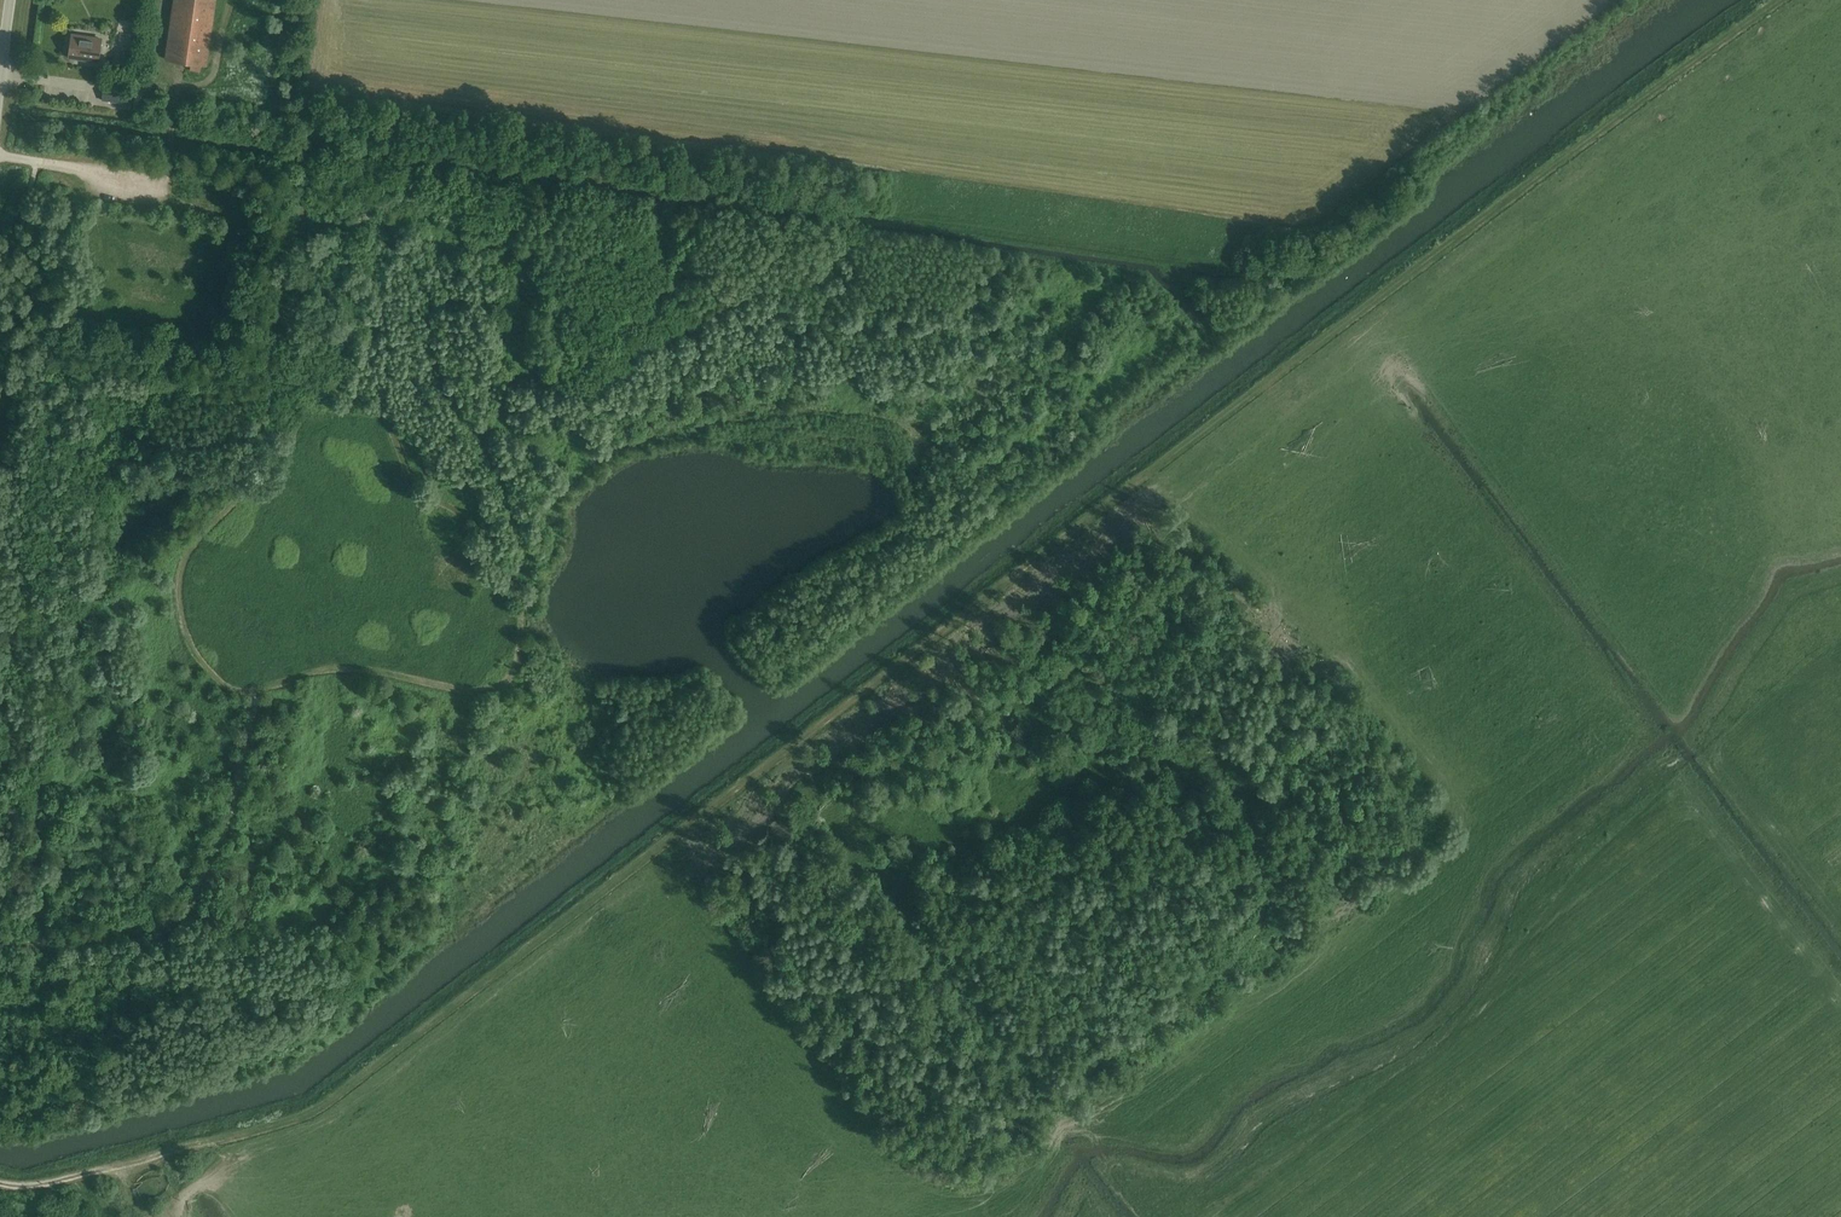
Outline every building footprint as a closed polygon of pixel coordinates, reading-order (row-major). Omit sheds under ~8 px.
[(216,0),(174,0),(165,59),(191,62),(190,69),(200,71),(201,64),(206,64),(216,0)] [(98,61),(101,39),(72,34),(69,56),(98,61)] [(102,100),(124,103),(126,89),(104,86),(102,100)] [(726,614),(714,617),(719,632),(730,628),(726,614)] [(187,1169),(196,1163),(191,1154),(181,1159),(187,1169)] [(147,1200),(153,1201),(156,1186),(150,1185),(147,1200)] [(132,1215),(141,1206),(136,1201),(127,1209),(132,1215)]
